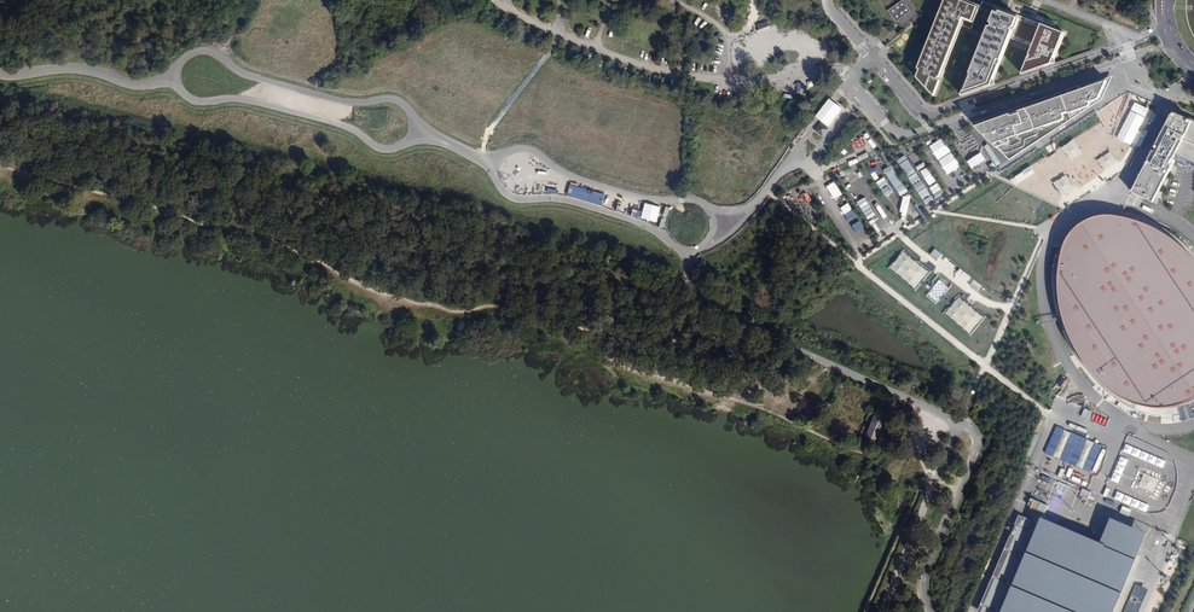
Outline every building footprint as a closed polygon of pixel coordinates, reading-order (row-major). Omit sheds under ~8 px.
[(903,0),(887,11),(895,22),(911,11),(903,0)] [(917,78),(923,84),(923,82),(935,95),(940,80),(938,79),(939,77),(941,78),(962,26),(972,29),(980,9),(982,2),(978,0),(970,0),(968,4),(967,3),(968,1),(965,1),(965,2),(959,0),(945,0),(944,4),(946,4),(945,6),(942,5),(939,5),(933,3),(931,13),(939,16),(924,56),(922,55),(917,68),(921,69),(917,78)] [(931,13),(933,3),(939,5),(942,5),(945,6),(946,4),(944,4),(945,0),(930,0),(928,12),(931,13)] [(723,13),(726,4),(718,1),(715,11),(723,13)] [(1041,27),(1042,25),(982,2),(980,9),(994,15),(995,12),(999,14),(1000,12),(1031,24),(1041,27)] [(683,19),(688,22),(691,14),(687,12),(683,19)] [(1064,33),(1042,25),(1041,27),(1031,24),(1000,12),(999,14),(995,12),(994,15),(963,93),(993,83),(1010,38),(1011,36),(1034,44),(1033,47),(1024,71),(1053,61),(1064,33)] [(698,25),(701,18),(695,15),(692,22),(698,25)] [(762,45),(779,39),(773,24),(756,31),(762,45)] [(806,33),(791,32),(791,45),(806,46),(806,33)] [(1011,36),(1010,38),(1033,47),(1034,44),(1011,36)] [(809,64),(816,62),(814,57),(824,55),(820,42),(805,46),(809,64)] [(746,62),(761,60),(760,45),(744,47),(746,62)] [(712,68),(721,68),(720,53),(712,54),(712,68)] [(1053,61),(1024,71),(1023,75),(1055,63),(1053,61)] [(1109,79),(984,123),(985,124),(978,127),(1010,158),(1100,99),(1109,79)] [(934,96),(935,95),(923,82),(923,84),(934,96)] [(1133,192),(1154,202),(1173,165),(1175,160),(1172,159),(1174,155),(1193,163),(1193,122),(1173,113),(1155,148),(1157,149),(1155,152),(1153,152),(1133,192)] [(828,129),(820,123),(814,131),(822,137),(828,129)] [(1173,165),(1193,171),(1193,163),(1174,155),(1172,159),(1175,160),(1173,165)] [(1129,214),(1123,212),(1121,221),(1136,225),(1150,229),(1153,221),(1146,219),(1138,217),(1129,214)] [(1088,232),(1086,234),(1078,240),(1072,248),(1067,256),(1064,263),(1061,280),(1054,280),(1055,293),(1057,304),(1062,320),(1067,335),(1076,353),(1085,366),(1095,380),(1108,392),(1118,400),(1132,409),(1144,413),(1148,415),(1151,415),(1158,416),(1158,409),(1167,408),(1178,407),(1193,399),(1193,253),(1192,251),(1182,242),(1172,234),(1163,228),(1153,221),(1150,229),(1136,225),(1121,221),(1109,223),(1100,226),(1088,232)] [(1067,256),(1060,251),(1056,260),(1054,280),(1061,280),(1064,263),(1067,256)] [(874,411),(866,427),(860,425),(857,433),(872,439),(882,415),(874,411)] [(1004,611),(1114,611),(1147,533),(1114,519),(1103,544),(1044,519),(1004,611)] [(1003,558),(979,611),(997,611),(1018,564),(1003,558)]
